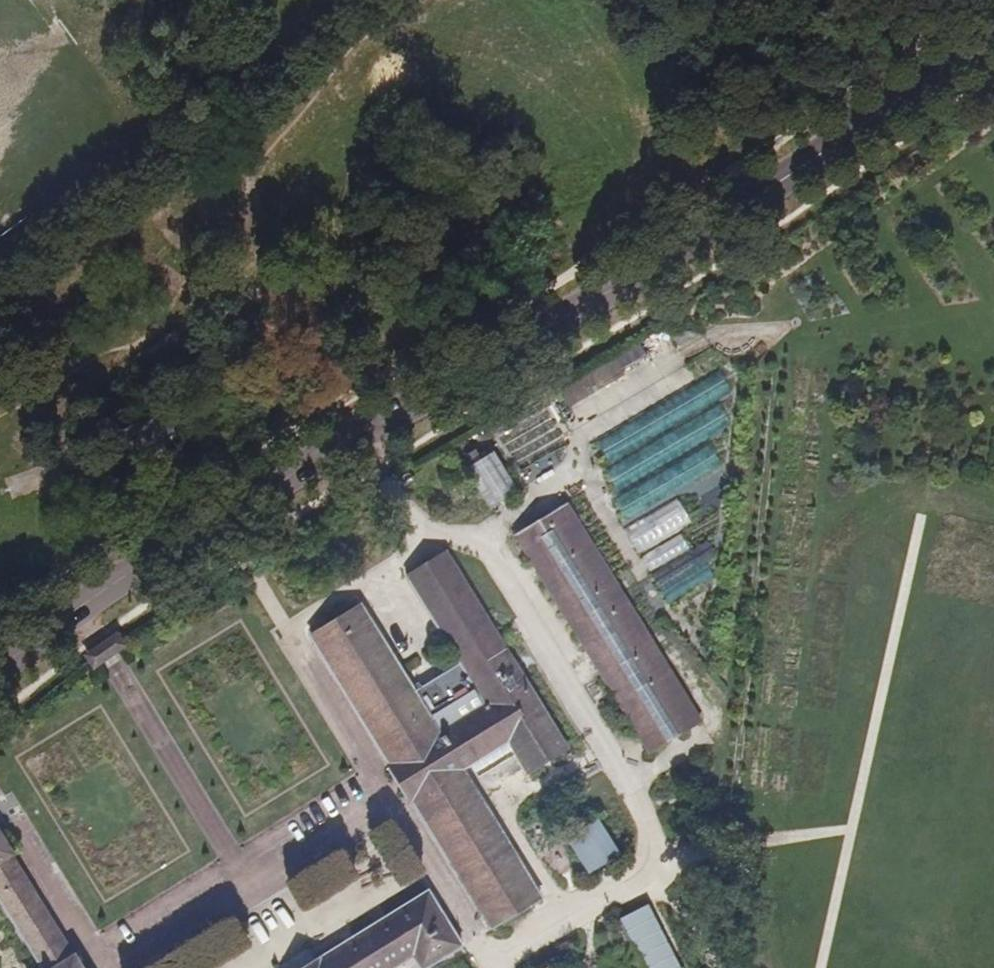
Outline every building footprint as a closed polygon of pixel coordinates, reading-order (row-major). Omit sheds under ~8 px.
[(583,9),(592,0),(575,0),(583,9)] [(205,178),(184,190),(210,236),(231,224),(205,178)] [(135,234),(119,254),(167,292),(183,272),(135,234)] [(648,356),(668,348),(661,332),(642,339),(648,356)] [(639,343),(557,386),(578,424),(648,388),(638,371),(650,364),(639,343)] [(145,406),(115,425),(134,453),(172,428),(164,416),(154,421),(145,406)] [(457,469),(472,494),(510,470),(496,446),(457,469)] [(637,552),(691,524),(678,498),(624,527),(637,552)] [(515,538),(649,754),(702,722),(568,505),(515,538)] [(682,536),(642,553),(648,567),(688,551),(682,536)] [(669,603),(714,575),(701,552),(655,580),(669,603)] [(311,638),(491,928),(540,898),(461,770),(507,742),(527,773),(565,750),(505,650),(522,639),(513,625),(496,637),(443,554),(406,579),(460,666),(414,695),(360,608),(311,638)] [(598,818),(566,838),(589,874),(621,853),(598,818)] [(10,857),(12,853),(0,835),(0,900),(42,967),(80,967),(10,857)] [(412,958),(418,967),(429,967),(463,947),(428,889),(302,967),(396,967),(412,958)] [(648,903),(619,918),(645,967),(683,967),(648,903)]
